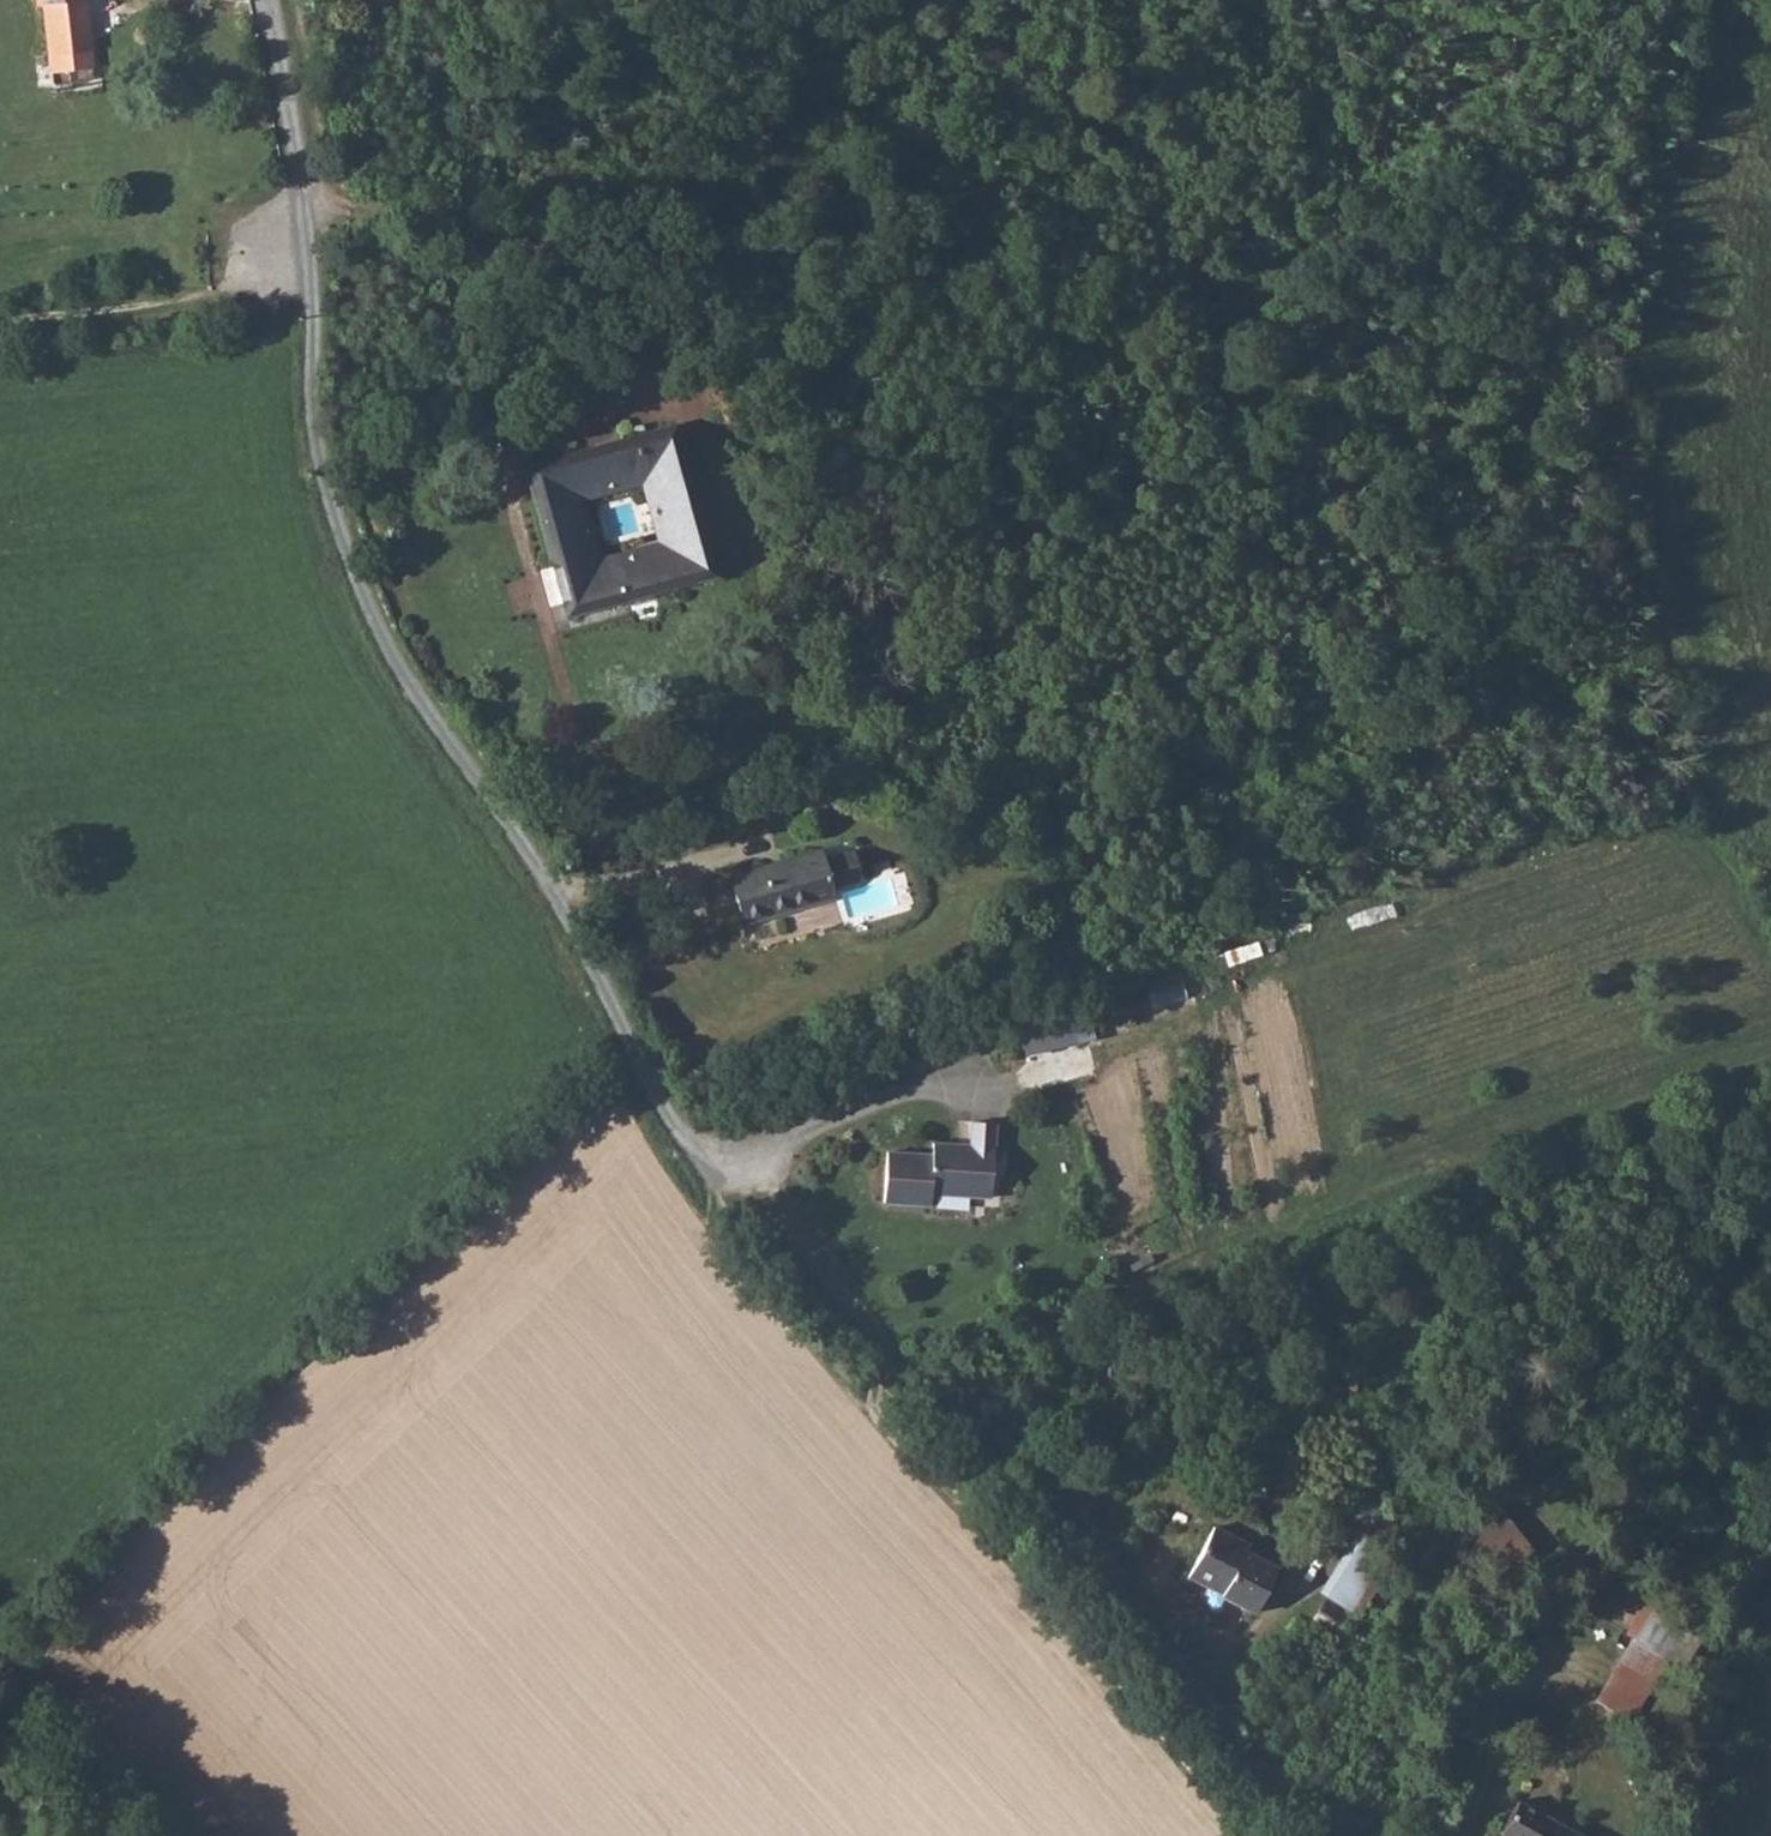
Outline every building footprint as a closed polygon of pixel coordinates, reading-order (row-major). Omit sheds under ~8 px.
[(38,5),(43,4),(47,57),(49,72),(96,70),(89,0),(37,0),(38,5)] [(549,603),(560,602),(565,617),(718,574),(677,422),(524,466),(551,565),(539,570),(549,603)] [(820,848),(727,868),(742,926),(833,902),(830,890),(862,880),(849,840),(820,848)] [(1020,1023),(1025,1053),(1087,1042),(1081,1011),(1020,1023)] [(932,1155),(888,1152),(884,1203),(930,1206),(930,1194),(990,1198),(995,1124),(972,1122),(970,1145),(970,1150),(959,1149),(960,1144),(933,1143),(932,1155)] [(1364,1533),(1357,1529),(1320,1591),(1359,1616),(1365,1604),(1359,1600),(1376,1573),(1389,1550),(1403,1529),(1376,1513),(1364,1533)] [(1250,1543),(1212,1524),(1186,1578),(1221,1594),(1254,1612),(1278,1566),(1246,1549),(1250,1543)] [(1652,1602),(1631,1639),(1609,1676),(1638,1698),(1664,1662),(1683,1676),(1708,1637),(1652,1602)] [(1518,1798),(1500,1834),(1504,1835),(1582,1835),(1518,1798)]
